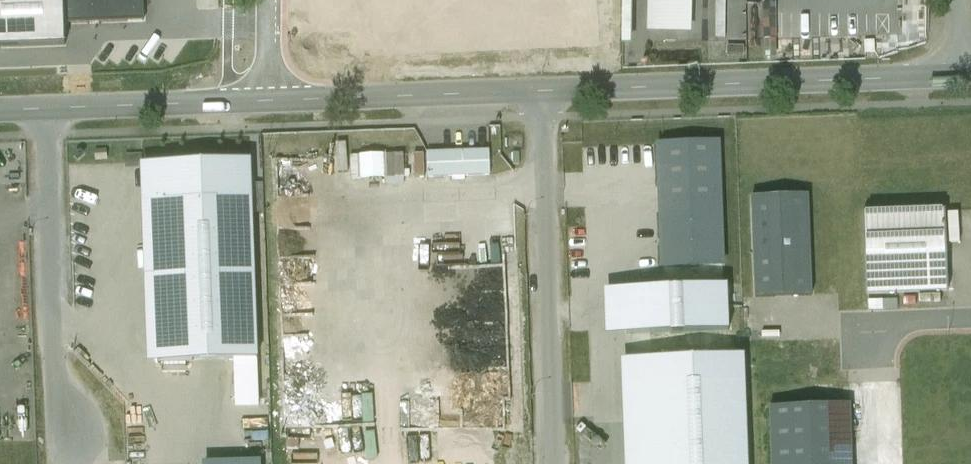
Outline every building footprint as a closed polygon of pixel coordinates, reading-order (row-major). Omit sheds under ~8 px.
[(65,46),(64,24),(144,21),(143,0),(0,0),(0,48),(65,46)] [(650,31),(696,31),(696,0),(651,0),(650,31)] [(718,143),(659,146),(663,268),(723,265),(718,143)] [(489,151),(428,154),(429,178),(490,176),(489,151)] [(402,155),(384,156),(385,186),(404,185),(402,155)] [(142,164),(150,364),(258,360),(250,160),(142,164)] [(808,196),(752,197),(756,299),(812,297),(808,196)] [(946,212),(863,215),(866,296),(948,294),(946,212)] [(605,291),(606,336),(729,331),(727,286),(605,291)] [(623,359),(626,463),(749,463),(745,355),(623,359)] [(770,408),(772,463),(852,463),(850,405),(770,408)]
